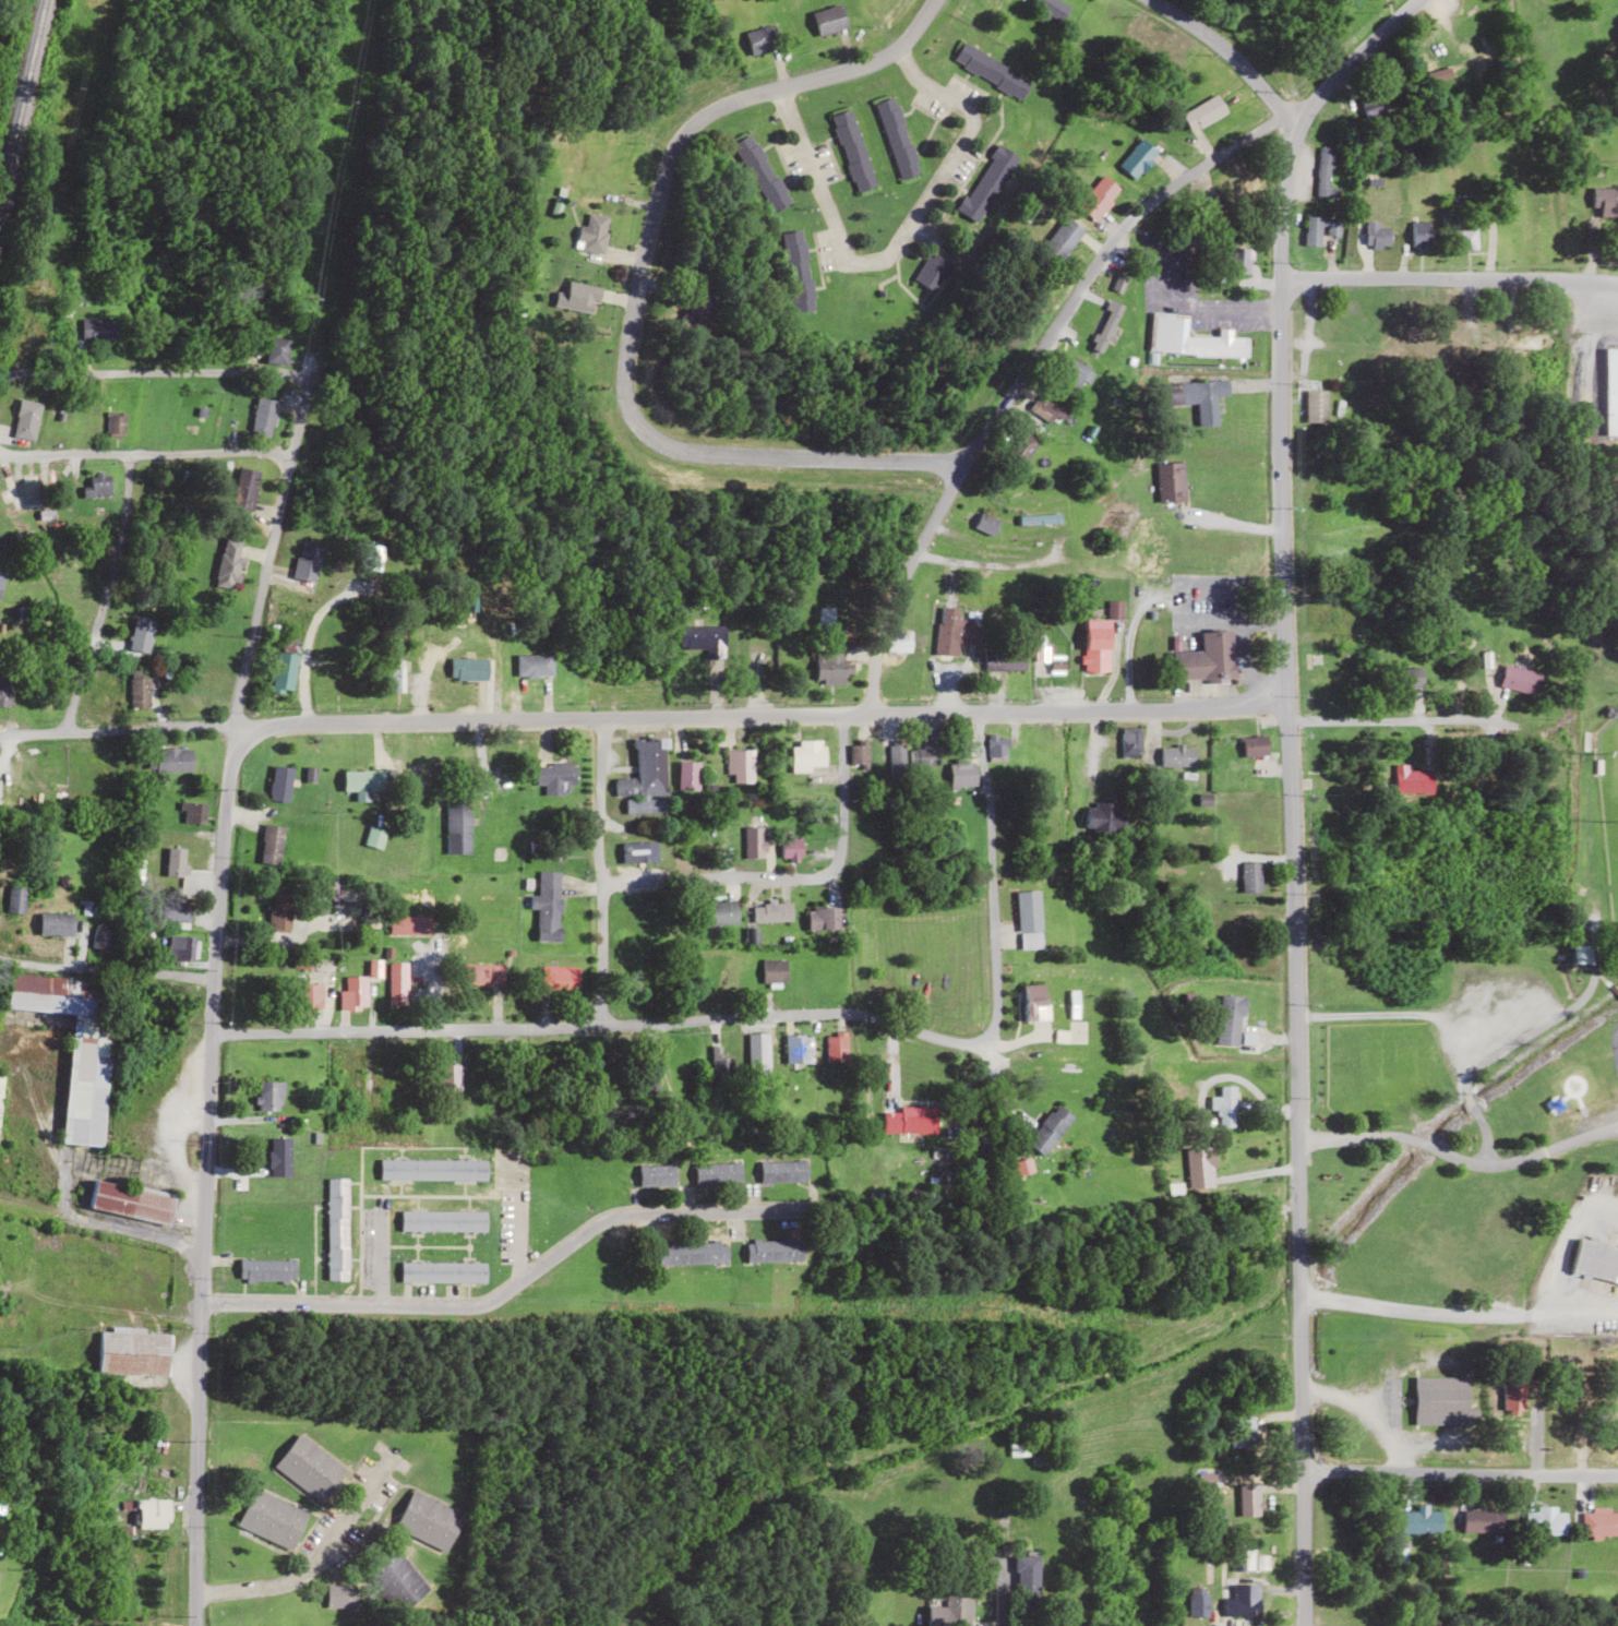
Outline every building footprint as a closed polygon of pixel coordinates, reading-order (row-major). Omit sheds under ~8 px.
[(1060,23),(1069,7),(1058,0),(1033,0),(1030,4),(1060,23)] [(847,27),(840,5),(812,13),(819,36),(847,27)] [(752,55),(780,47),(772,23),(745,32),(752,55)] [(1020,99),(1031,81),(962,43),(951,62),(1020,99)] [(1360,99),(1368,123),(1389,117),(1381,92),(1360,99)] [(1192,133),(1227,112),(1216,94),(1181,115),(1192,133)] [(875,103),(898,180),(919,173),(895,97),(875,103)] [(854,193),(874,187),(851,110),(831,116),(854,193)] [(730,145),(772,214),(792,203),(750,133),(730,145)] [(1133,180),(1159,155),(1143,138),(1117,164),(1133,180)] [(958,212),(980,224),(1015,154),(994,143),(958,212)] [(1317,197),(1331,197),(1331,147),(1317,147),(1317,197)] [(1076,205),(1094,221),(1121,191),(1104,175),(1076,205)] [(1239,200),(1239,175),(1220,175),(1220,200),(1239,200)] [(1594,219),(1617,219),(1617,188),(1594,188),(1594,219)] [(606,251),(606,214),(582,214),(582,251),(606,251)] [(1040,247),(1058,261),(1083,230),(1065,215),(1040,247)] [(1340,218),(1306,216),(1304,246),(1321,247),(1322,235),(1339,235),(1340,218)] [(1413,221),(1414,249),(1431,249),(1431,221),(1413,221)] [(1365,222),(1365,248),(1390,248),(1390,228),(1378,228),(1378,222),(1365,222)] [(1453,250),(1476,250),(1476,224),(1453,224),(1453,250)] [(791,313),(814,310),(804,231),(781,233),(791,313)] [(1250,272),(1250,247),(1229,247),(1229,272),(1250,272)] [(951,266),(931,252),(912,277),(932,292),(951,266)] [(594,314),(599,287),(567,281),(565,293),(556,291),(553,307),(594,314)] [(719,297),(692,288),(678,327),(705,336),(719,297)] [(1100,353),(1123,307),(1108,299),(1085,346),(1100,353)] [(1247,357),(1248,338),(1232,338),(1232,329),(1218,329),(1218,338),(1186,336),(1187,316),(1152,314),(1151,353),(1247,357)] [(118,319),(81,319),(81,341),(118,341),(118,319)] [(1547,352),(1547,329),(1509,329),(1509,352),(1547,352)] [(288,365),(288,338),(266,338),(266,365),(288,365)] [(1606,346),(1606,438),(1617,438),(1617,346),(1606,346)] [(1080,394),(1093,371),(1066,356),(1053,378),(1080,394)] [(1216,396),(1228,396),(1228,380),(1169,383),(1170,403),(1196,402),(1197,427),(1218,426),(1216,396)] [(1327,391),(1305,391),(1305,423),(1327,423),(1327,391)] [(1030,409),(1057,428),(1067,413),(1040,394),(1030,409)] [(14,438),(35,440),(39,400),(18,398),(14,438)] [(275,436),(274,399),(251,400),(253,437),(275,436)] [(107,414),(106,434),(123,434),(124,414),(107,414)] [(1020,473),(1038,441),(1018,430),(999,462),(1020,473)] [(1183,463),(1156,464),(1158,503),(1185,502),(1183,463)] [(230,507),(252,511),(259,471),(238,467),(230,507)] [(83,498),(110,498),(110,473),(91,473),(91,487),(83,487),(83,498)] [(38,475),(21,475),(21,507),(38,507),(38,475)] [(969,526),(994,535),(999,521),(974,512),(969,526)] [(237,560),(241,541),(223,538),(214,586),(236,590),(241,561),(237,560)] [(312,582),(323,548),(302,541),(291,576),(312,582)] [(382,547),(362,544),(359,571),(379,573),(382,547)] [(1084,620),(1085,672),(1111,672),(1110,618),(1121,618),(1121,602),(1108,602),(1108,620),(1084,620)] [(290,695),(305,609),(288,607),(274,692),(290,695)] [(939,655),(957,656),(957,645),(977,645),(977,620),(959,620),(959,608),(938,607),(937,657),(926,657),(925,668),(939,669),(939,655)] [(154,620),(133,617),(128,651),(149,654),(154,620)] [(707,649),(707,658),(724,658),(724,626),(679,626),(679,649),(707,649)] [(912,653),(912,631),(895,631),(895,636),(884,636),(884,653),(912,653)] [(1201,652),(1173,653),(1174,681),(1235,679),(1233,632),(1201,633),(1201,652)] [(1025,671),(1025,649),(988,649),(988,671),(1025,671)] [(844,651),(815,651),(815,684),(844,684),(844,651)] [(553,677),(553,655),(516,655),(516,677),(553,677)] [(487,680),(487,659),(450,659),(450,680),(487,680)] [(403,693),(403,660),(383,660),(383,693),(403,693)] [(1542,674),(1505,664),(1498,686),(1536,697),(1542,674)] [(1422,688),(1421,668),(1400,668),(1400,689),(1422,688)] [(148,688),(156,688),(156,678),(141,678),(141,671),(129,671),(130,709),(148,709),(148,688)] [(11,675),(0,675),(0,707),(11,707),(11,675)] [(1121,759),(1140,759),(1140,731),(1121,731),(1121,759)] [(988,734),(988,757),(1008,757),(1008,734),(988,734)] [(1243,757),(1268,756),(1267,737),(1242,738),(1243,757)] [(635,739),(636,778),(615,779),(615,797),(667,796),(666,739),(635,739)] [(867,740),(857,740),(857,746),(849,746),(849,769),(867,769),(867,740)] [(790,742),(790,771),(825,771),(825,742),(790,742)] [(889,745),(889,780),(904,780),(904,745),(889,745)] [(938,745),(912,745),(912,768),(938,768),(938,745)] [(1196,768),(1196,745),(1159,745),(1159,768),(1196,768)] [(155,749),(155,770),(191,770),(191,749),(155,749)] [(752,784),(752,751),(726,751),(726,784),(752,784)] [(949,789),(975,789),(975,758),(949,758),(949,789)] [(698,791),(698,762),(679,762),(679,791),(698,791)] [(544,796),(574,796),(574,763),(536,763),(536,785),(544,785),(544,796)] [(268,801),(288,804),(293,768),(273,765),(268,801)] [(1407,766),(1379,765),(1378,794),(1446,795),(1447,767),(1431,766),(1430,772),(1407,771),(1407,766)] [(343,771),(343,792),(383,792),(383,781),(393,781),(393,771),(343,771)] [(446,791),(446,855),(469,855),(469,791),(446,791)] [(625,799),(625,813),(668,813),(668,799),(625,799)] [(205,824),(205,803),(181,803),(181,824),(205,824)] [(1122,835),(1123,804),(1089,803),(1088,833),(1122,835)] [(261,866),(280,867),(282,827),(262,826),(261,866)] [(363,846),(380,851),(385,832),(368,827),(363,846)] [(763,859),(763,828),(744,828),(744,859),(763,859)] [(781,860),(801,860),(801,838),(781,838),(781,860)] [(1261,894),(1261,863),(1241,863),(1241,894),(1261,894)] [(560,873),(539,872),(538,897),(531,897),(531,908),(538,908),(538,943),(559,943),(560,873)] [(19,942),(25,888),(8,886),(2,940),(19,942)] [(343,901),(352,901),(352,887),(343,887),(343,901)] [(1017,892),(1019,950),(1042,949),(1040,891),(1017,892)] [(291,895),(270,894),(269,931),(290,932),(291,895)] [(189,903),(161,902),(161,922),(189,923),(189,903)] [(707,903),(707,924),(736,924),(736,903),(707,903)] [(790,923),(790,903),(752,903),(752,923),(790,923)] [(838,908),(807,908),(807,931),(838,931),(838,908)] [(72,914),(39,914),(39,936),(72,936),(72,914)] [(389,935),(429,935),(429,917),(389,917),(389,935)] [(92,948),(108,949),(110,931),(94,930),(92,948)] [(195,961),(198,939),(169,936),(167,958),(195,961)] [(1572,965),(1591,965),(1591,946),(1572,946),(1572,965)] [(787,983),(787,961),(763,961),(763,983),(787,983)] [(407,1006),(407,963),(388,963),(388,1006),(407,1006)] [(504,965),(464,965),(464,986),(504,986),(504,965)] [(542,989),(578,989),(578,968),(542,968),(542,989)] [(100,980),(8,973),(5,1009),(81,1016),(81,1019),(97,1020),(100,980)] [(345,991),(339,991),(339,1010),(366,1010),(366,977),(345,977),(345,991)] [(321,984),(295,984),(295,1009),(321,1009),(321,984)] [(1025,985),(1025,1022),(1047,1022),(1047,985),(1025,985)] [(1242,1046),(1243,997),(1219,996),(1218,1045),(1242,1046)] [(748,1033),(748,1068),(769,1068),(769,1033),(748,1033)] [(811,1035),(784,1035),(784,1065),(811,1065),(811,1035)] [(728,1064),(728,1038),(712,1038),(712,1064),(728,1064)] [(656,1086),(656,1061),(641,1061),(641,1086),(656,1086)] [(106,1088),(65,1086),(63,1144),(104,1146),(106,1088)] [(1234,1127),(1234,1087),(1218,1087),(1218,1101),(1215,1101),(1215,1127),(1234,1127)] [(1071,1114),(1052,1104),(1028,1144),(1047,1155),(1071,1114)] [(937,1108),(884,1108),(884,1133),(937,1133),(937,1108)] [(270,1175),(290,1175),(290,1136),(270,1136),(270,1175)] [(1216,1186),(1212,1147),(1185,1149),(1189,1188),(1216,1186)] [(486,1179),(486,1159),(379,1159),(379,1179),(486,1179)] [(760,1160),(760,1181),(806,1181),(806,1160),(760,1160)] [(694,1162),(694,1184),(740,1184),(740,1162),(694,1162)] [(675,1185),(675,1164),(639,1164),(639,1185),(675,1185)] [(87,1207),(171,1224),(177,1195),(93,1178),(87,1207)] [(326,1279),(347,1279),(347,1178),(326,1178),(326,1279)] [(486,1211),(400,1211),(400,1230),(486,1230),(486,1211)] [(1578,1236),(1570,1271),(1617,1283),(1617,1246),(1578,1236)] [(803,1261),(803,1239),(746,1239),(746,1260),(803,1261)] [(660,1263),(726,1262),(726,1240),(660,1240),(660,1263)] [(294,1258),(240,1258),(239,1280),(294,1280),(294,1258)] [(485,1281),(485,1261),(400,1261),(400,1281),(485,1281)] [(168,1374),(169,1330),(99,1328),(97,1372),(168,1374)] [(1415,1424),(1478,1424),(1478,1409),(1468,1409),(1468,1376),(1415,1376),(1415,1424)] [(1238,1428),(1227,1428),(1228,1447),(1256,1446),(1255,1418),(1238,1419),(1238,1428)] [(297,1434),(273,1466),(322,1503),(346,1471),(297,1434)] [(1007,1456),(1029,1456),(1029,1434),(1007,1434),(1007,1456)] [(1239,1515),(1259,1515),(1259,1484),(1239,1484),(1239,1515)] [(307,1511),(252,1488),(236,1526),(291,1549),(307,1511)] [(410,1491),(394,1528),(446,1551),(463,1514),(410,1491)] [(121,1534),(132,1534),(132,1528),(169,1527),(169,1499),(120,1500),(121,1534)] [(1556,1506),(1536,1506),(1536,1511),(1525,1511),(1525,1534),(1566,1534),(1566,1511),(1556,1511),(1556,1506)] [(1504,1510),(1463,1510),(1463,1533),(1504,1533),(1504,1510)] [(1584,1536),(1617,1536),(1617,1510),(1584,1510),(1584,1536)] [(1401,1511),(1401,1532),(1442,1532),(1442,1511),(1401,1511)] [(413,1595),(408,1588),(419,1580),(394,1547),(366,1567),(396,1608),(413,1595)] [(1253,1570),(1253,1548),(1233,1548),(1233,1570),(1253,1570)] [(1039,1556),(1016,1556),(1016,1616),(1039,1616),(1039,1556)] [(357,1586),(327,1586),(327,1607),(356,1607),(357,1586)] [(972,1588),(944,1588),(944,1601),(928,1601),(928,1625),(971,1625),(972,1588)] [(1188,1594),(1188,1616),(1208,1616),(1208,1594),(1188,1594)] [(1243,1598),(1243,1614),(1259,1614),(1259,1598),(1243,1598)]
